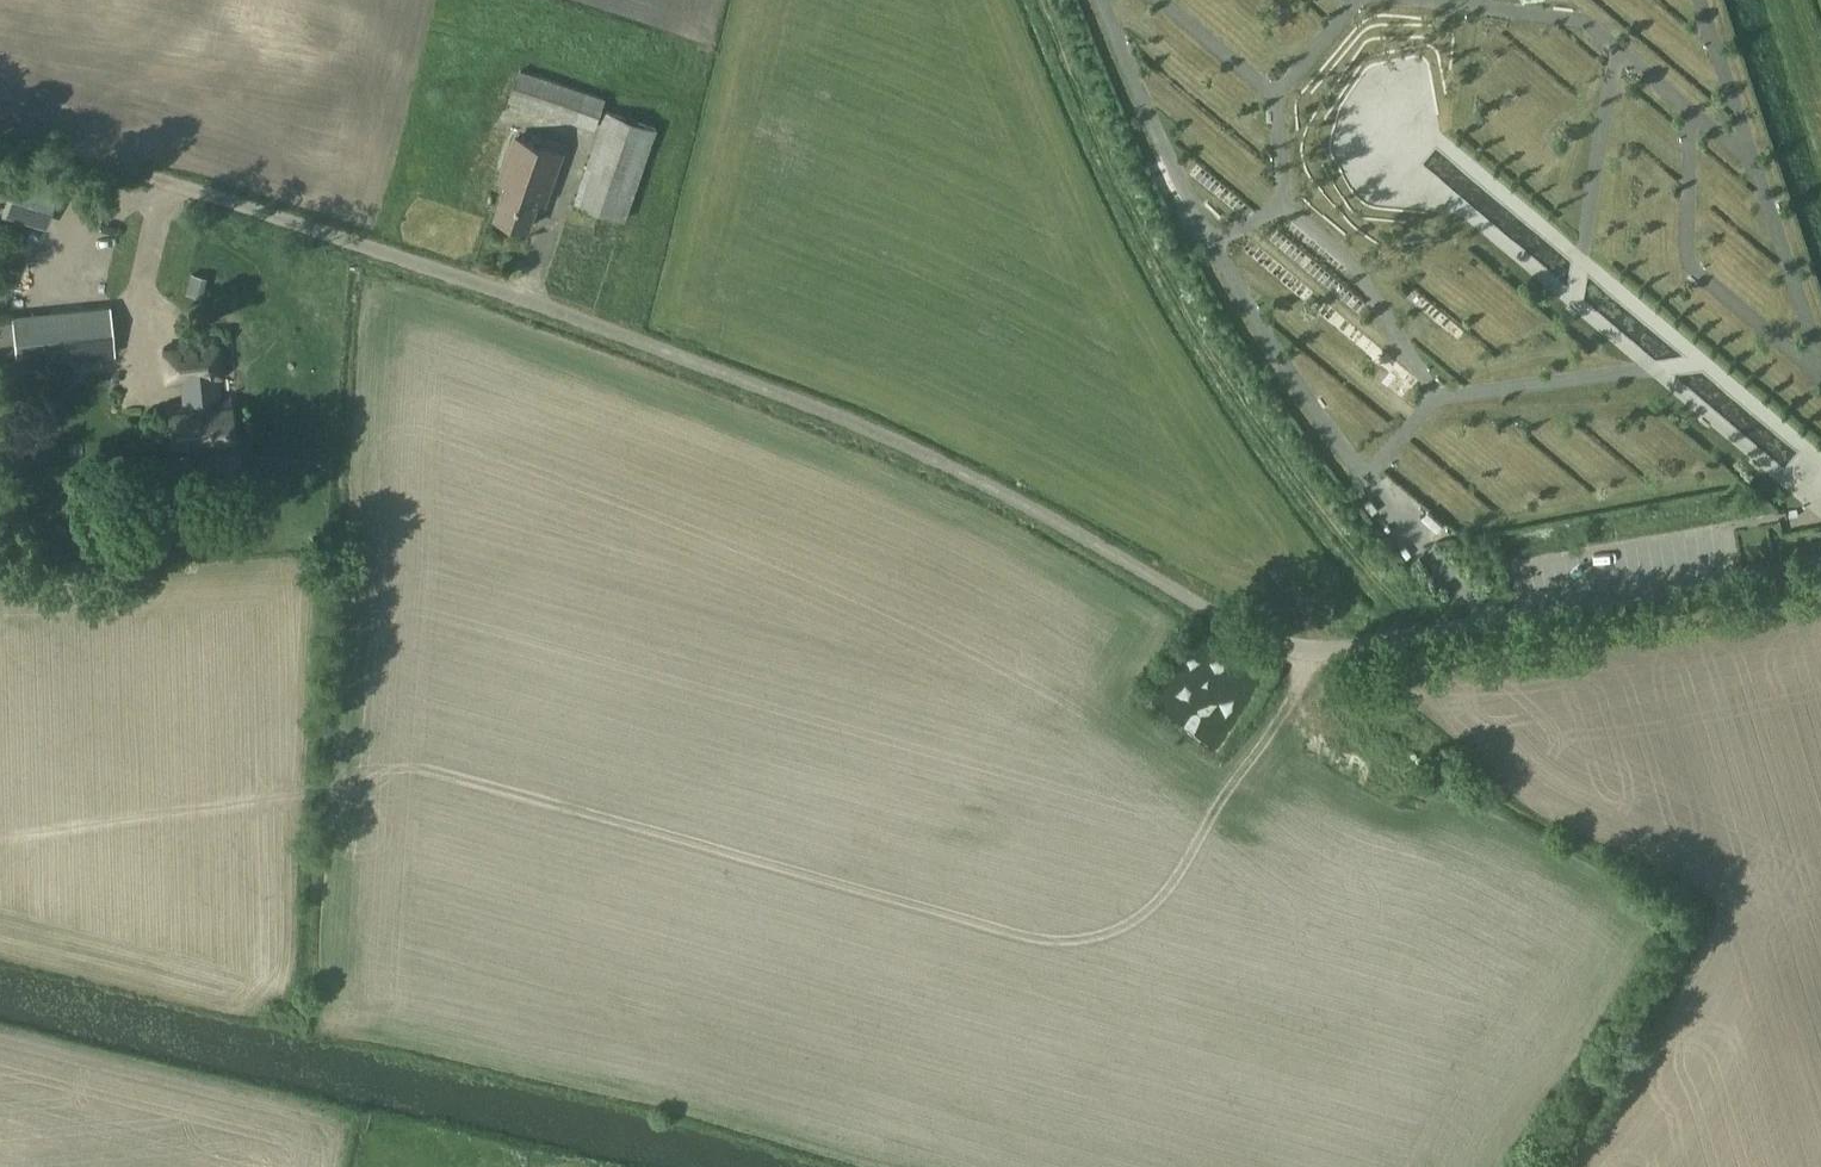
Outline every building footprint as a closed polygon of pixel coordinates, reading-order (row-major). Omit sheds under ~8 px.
[(508,99),(595,129),(606,97),(519,67),(508,99)] [(626,219),(658,127),(606,109),(573,201),(626,219)] [(508,182),(497,215),(528,226),(541,189),(549,191),(563,151),(516,135),(501,179),(508,182)] [(45,227),(56,186),(10,173),(0,211),(0,215),(45,227)] [(110,304),(11,313),(16,363),(116,354),(110,304)] [(180,403),(171,405),(172,419),(171,421),(172,435),(174,436),(175,451),(232,445),(231,430),(232,428),(230,415),(229,415),(228,399),(223,399),(220,397),(219,394),(217,380),(219,376),(219,372),(220,371),(217,345),(216,344),(215,341),(164,346),(164,350),(164,351),(166,376),(167,378),(167,380),(178,380),(180,380),(182,383),(183,398),(182,403),(180,403)]
